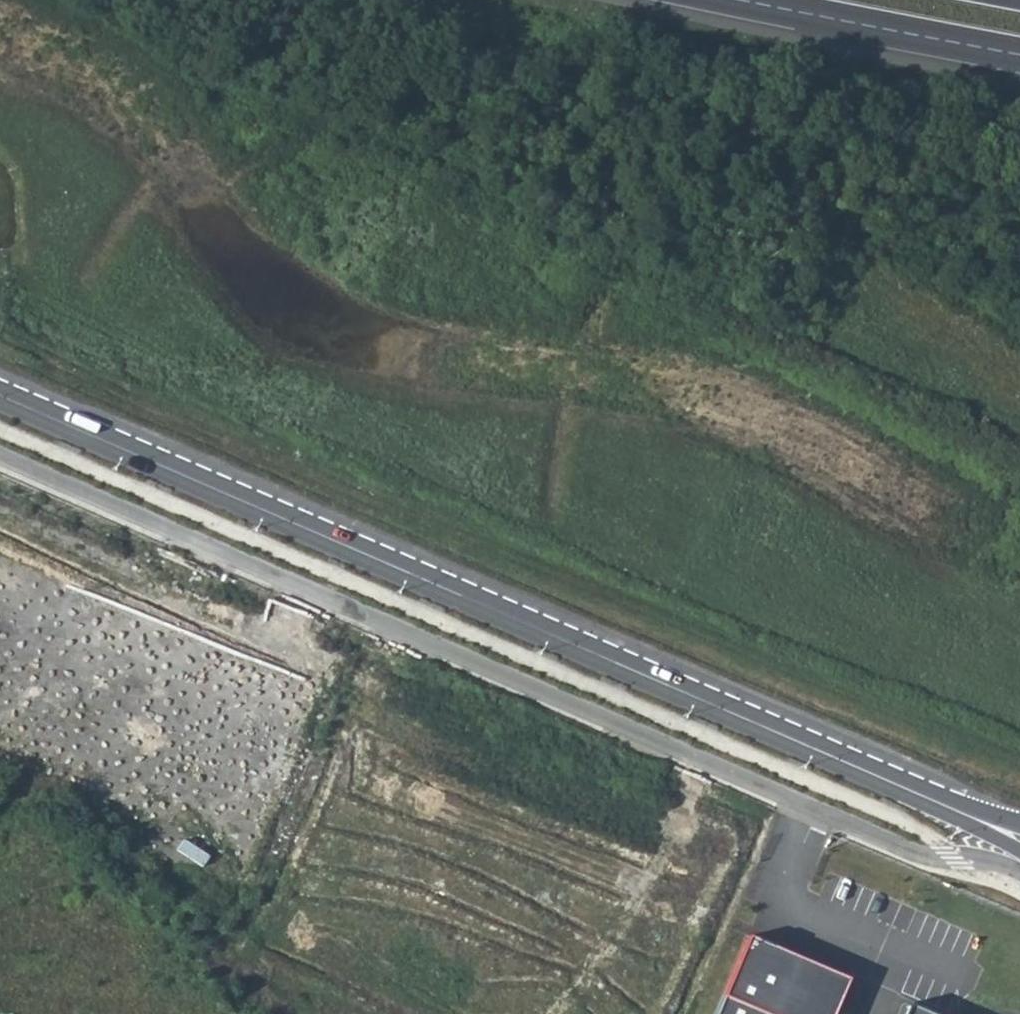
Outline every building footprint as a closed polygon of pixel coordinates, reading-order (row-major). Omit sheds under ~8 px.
[(746,936),(712,1013),(834,1013),(848,980),(746,936)] [(910,999),(904,1013),(945,1013),(910,999)]
